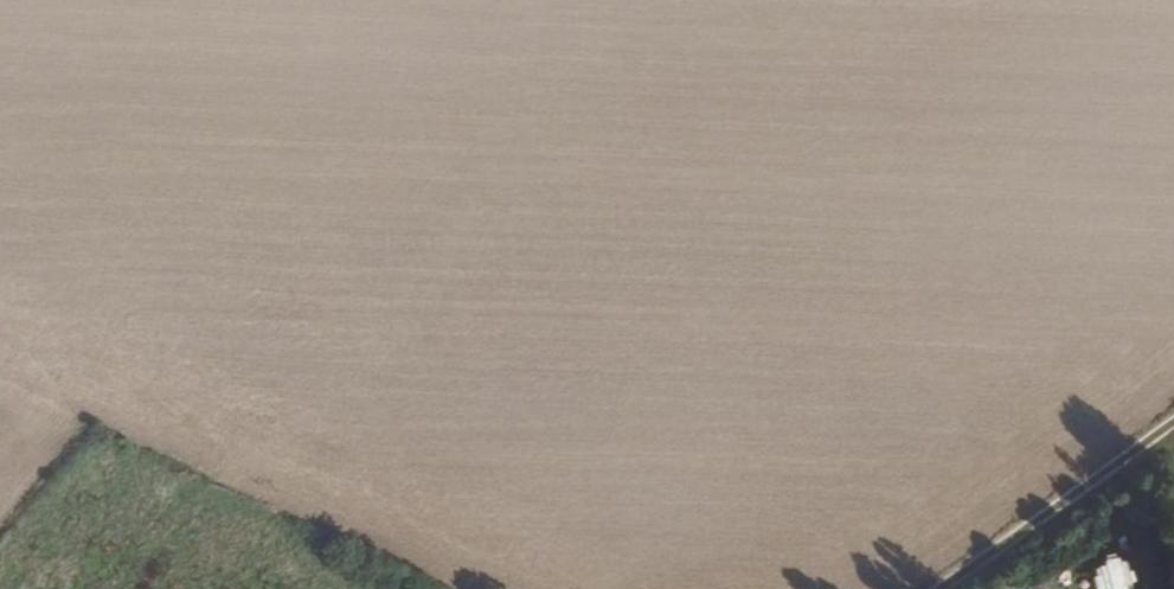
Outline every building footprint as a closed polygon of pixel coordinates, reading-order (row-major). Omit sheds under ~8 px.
[(1131,558),(1099,564),(1103,588),(1137,588),(1131,558)]
